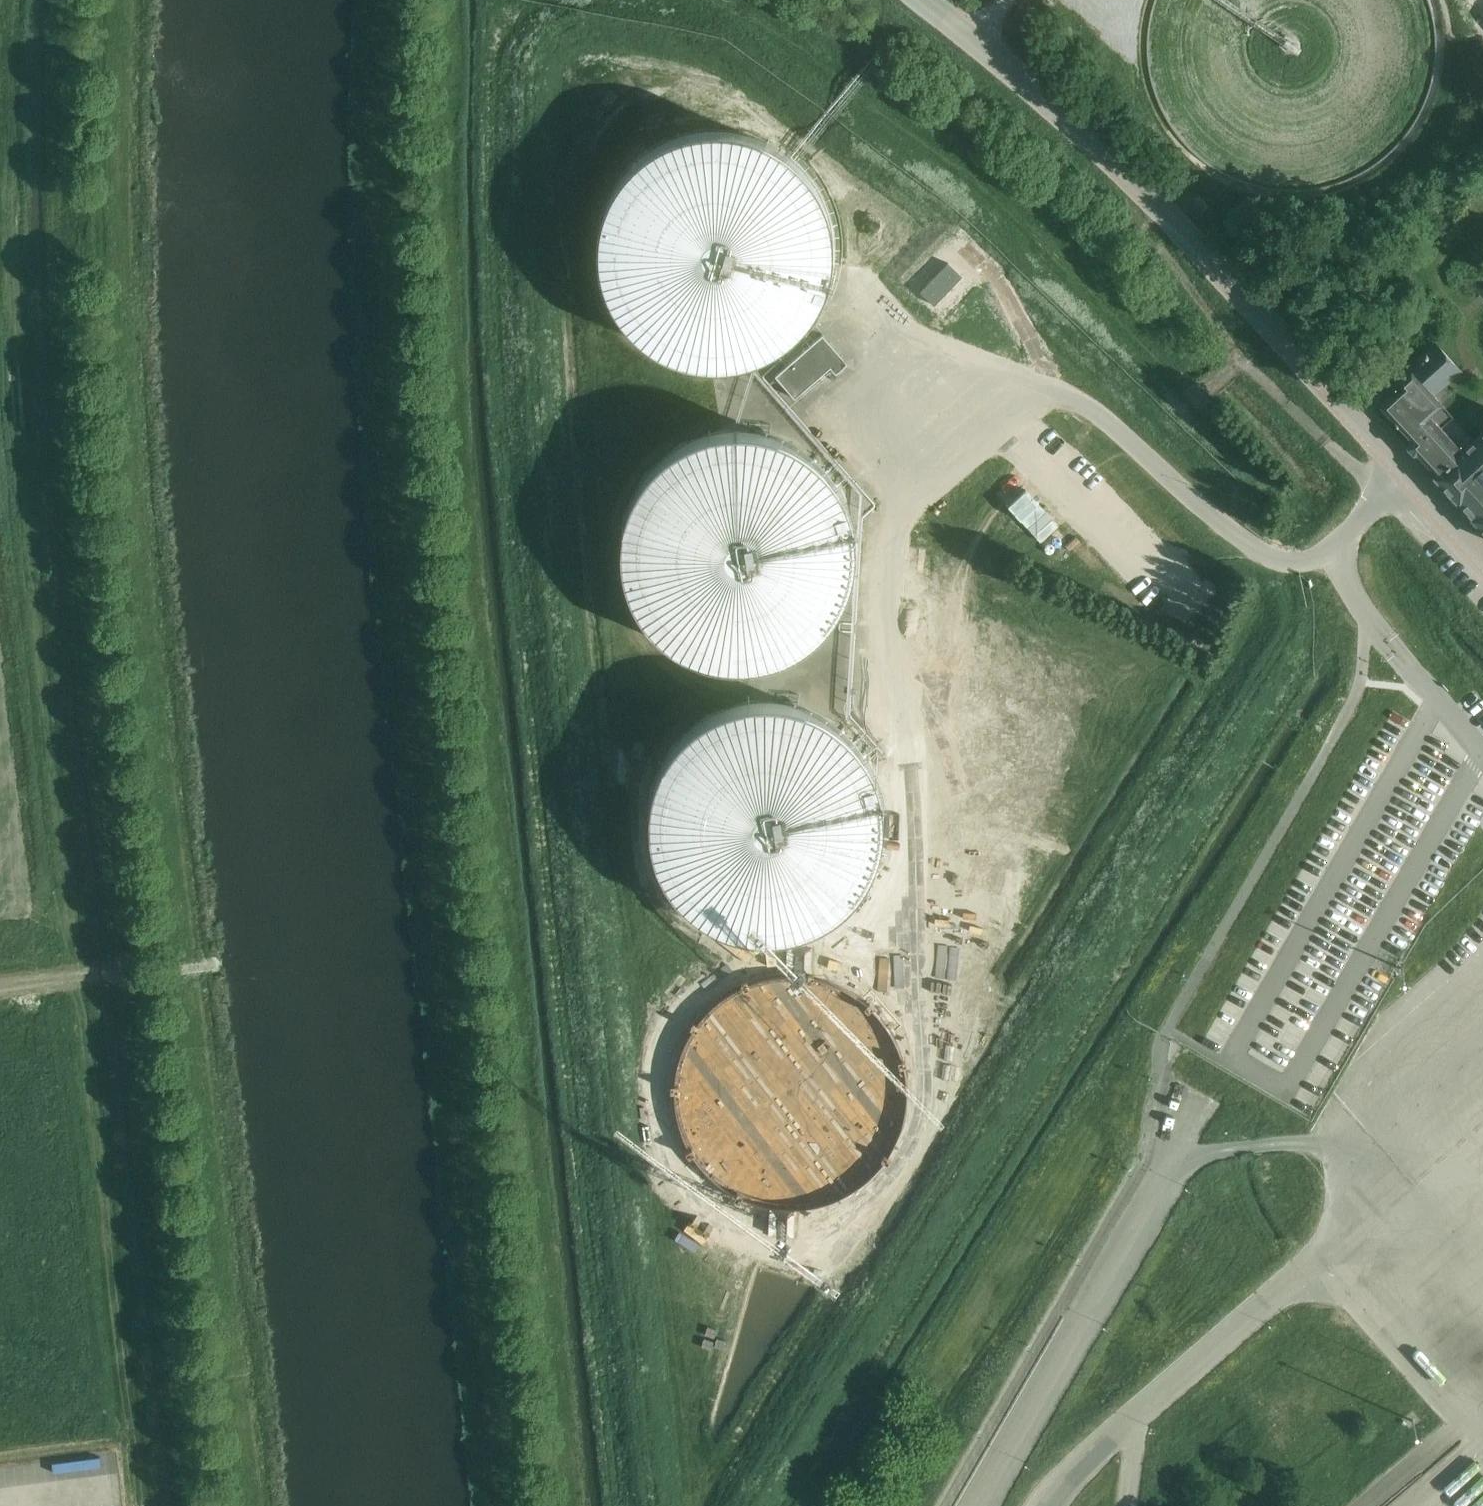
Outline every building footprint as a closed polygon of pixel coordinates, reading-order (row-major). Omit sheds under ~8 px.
[(842,252),(843,240),(842,229),(840,215),(838,204),(833,191),(827,179),(820,167),(813,158),(806,150),(797,142),(784,133),(775,127),(762,121),(752,118),(736,114),(726,112),(714,112),(703,112),(690,114),(679,117),(666,121),(654,127),(645,132),(634,140),(624,149),(615,159),(608,169),(600,181),(596,191),(591,204),(589,214),(587,225),(586,238),(586,251),(588,265),(591,275),(595,288),(599,296),(605,307),(614,320),(621,328),(629,336),(640,344),(651,351),(665,358),(675,362),(688,365),(699,367),(710,368),(721,368),(737,366),(750,363),(760,360),(770,355),(784,347),(793,341),(802,334),(810,326),(820,313),(827,302),(833,289),(837,276),(840,266),(842,252)] [(823,334),(776,376),(796,398),(831,367),(836,373),(848,363),(823,334)] [(1381,405),(1410,436),(1408,446),(1414,453),(1420,450),(1438,474),(1435,476),(1482,529),(1482,434),(1476,440),(1443,404),(1454,394),(1442,381),(1454,370),(1460,365),(1441,344),(1435,349),(1430,354),(1428,352),(1425,354),(1427,356),(1412,370),(1399,382),(1403,387),(1399,391),(1397,390),(1396,391),(1381,405)] [(863,553),(864,542),(863,531),(861,517),(859,506),(854,493),(848,481),(841,469),(834,460),(827,452),(819,444),(805,434),(796,429),(784,423),(773,419),(757,415),(747,414),(735,414),(724,414),(711,416),(700,418),(688,423),(675,428),(666,434),(655,442),(645,451),(636,460),(629,470),(621,483),(617,492),(612,505),(610,516),(608,526),(607,540),(607,553),(609,566),(612,577),(616,590),(620,597),(626,609),(635,622),(642,630),(650,637),(661,646),(672,653),(686,660),(696,663),(709,667),(720,669),(731,670),(742,669),(758,668),(771,665),(781,661),(791,657),(805,649),(814,642),(823,635),(831,627),(841,615),(848,603),(854,591),(858,578),(861,567),(863,553)] [(888,825),(889,814),(889,803),(887,789),(884,778),(879,765),(874,753),(866,741),(860,732),(852,724),(844,716),(831,706),(821,701),(809,695),(799,691),(783,688),(772,686),(761,686),(750,686),(736,688),(726,690),(713,695),(701,700),(691,706),(680,714),(670,723),(661,732),(654,742),(647,755),(642,764),(638,777),(635,788),(633,799),(632,812),(633,825),(635,838),(637,849),(642,862),(645,869),(651,881),(661,894),(668,902),(676,909),(686,918),(697,925),(711,932),(721,936),(734,939),(745,941),(756,942),(767,942),(783,940),(796,937),(807,933),(817,929),(831,921),(840,914),(848,907),(856,899),(866,887),(873,875),(879,863),(884,850),(886,839),(888,825)]
